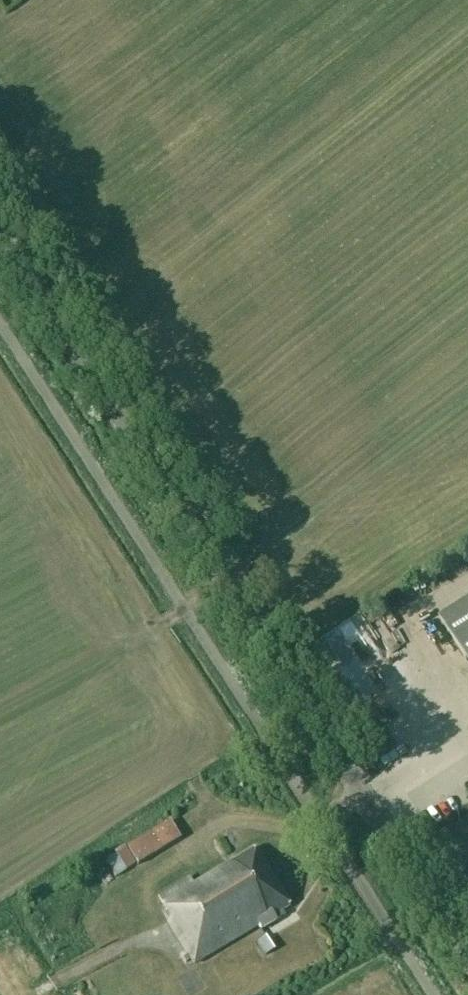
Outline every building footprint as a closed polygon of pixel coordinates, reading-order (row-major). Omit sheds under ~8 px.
[(437,620),(467,666),(467,600),(437,620)] [(139,864),(181,840),(171,822),(128,846),(139,864)] [(135,864),(125,846),(115,853),(116,855),(106,862),(118,883),(129,877),(125,871),(135,864)] [(282,912),(290,907),(255,849),(194,885),(190,878),(159,897),(172,923),(170,924),(196,965),(258,927),(261,931),(285,917),(282,912)] [(274,950),(266,937),(257,943),(265,956),(274,950)]
